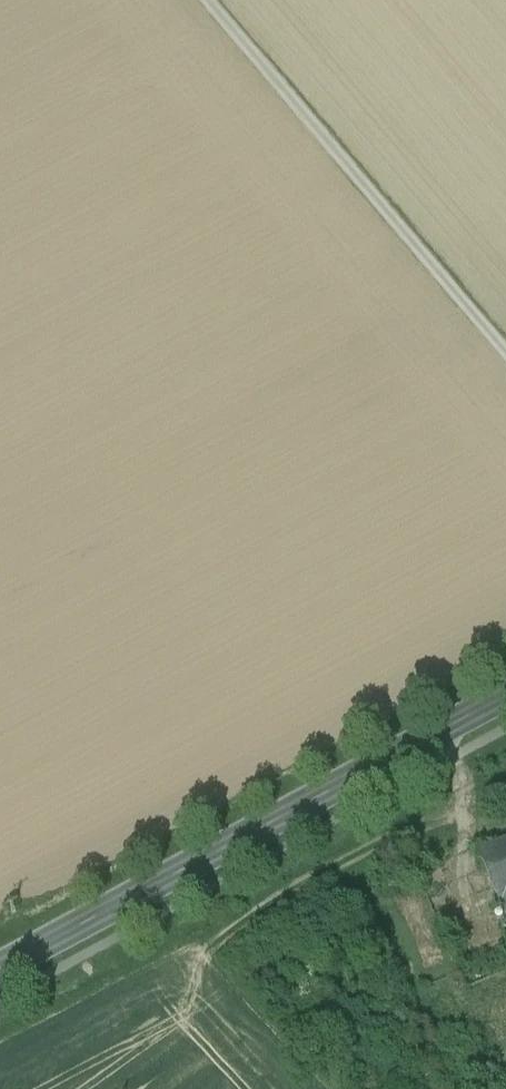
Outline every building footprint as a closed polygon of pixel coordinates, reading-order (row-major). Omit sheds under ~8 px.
[(505,905),(505,844),(484,853),(505,906),(505,905)]
